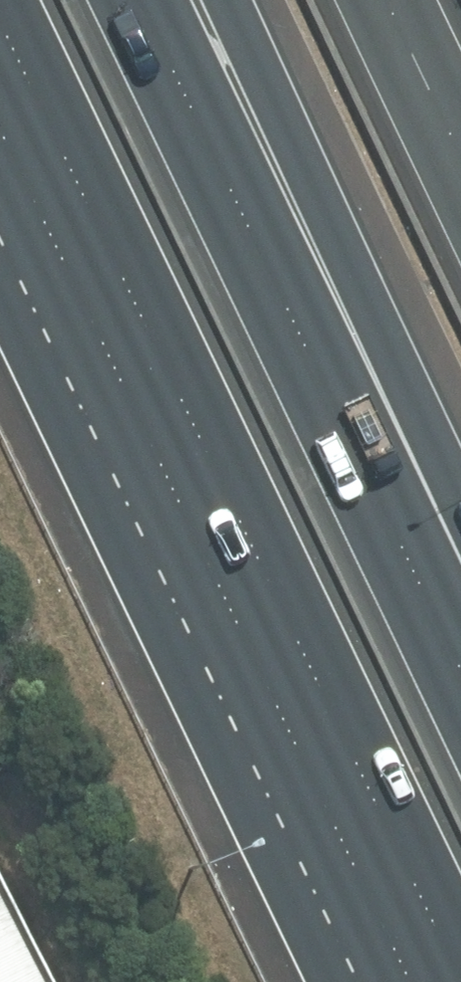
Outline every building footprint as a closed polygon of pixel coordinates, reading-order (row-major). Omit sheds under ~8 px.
[(0,924),(0,981),(30,981),(0,924)]
